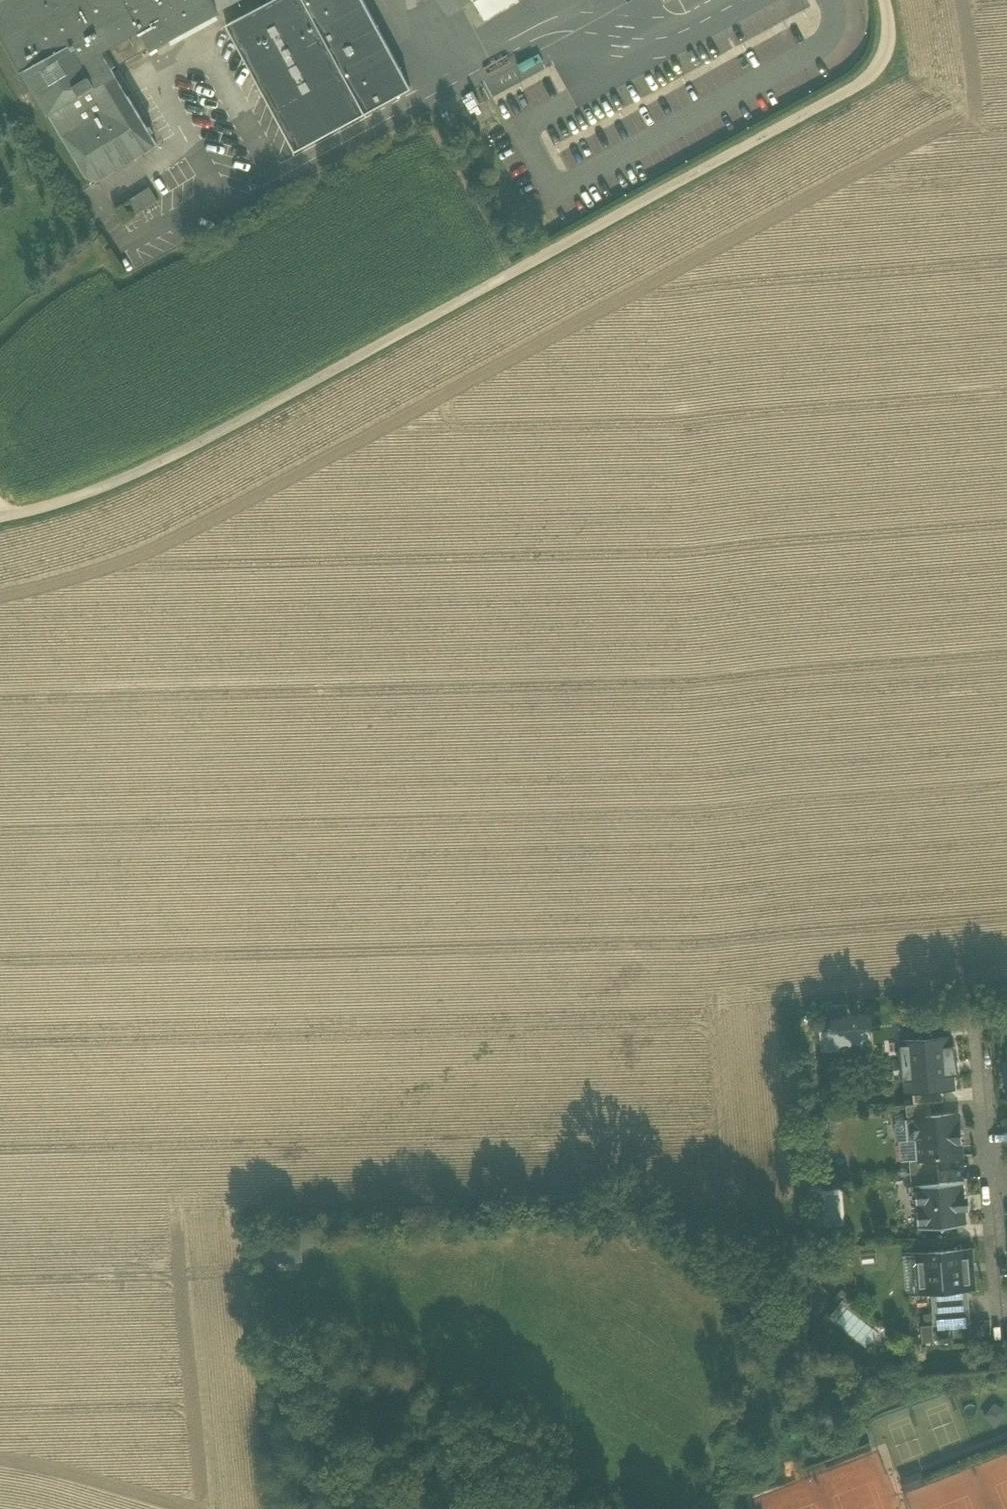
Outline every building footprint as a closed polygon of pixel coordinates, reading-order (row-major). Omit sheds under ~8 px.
[(141,27),(127,0),(0,0),(0,32),(22,71),(23,71),(25,70),(89,177),(99,180),(158,145),(101,51),(105,48),(141,27)] [(141,27),(153,47),(240,0),(127,0),(141,27)] [(366,114),(304,0),(274,0),(270,2),(227,25),(296,152),(366,114)] [(366,114),(412,89),(363,0),(304,0),(366,114)] [(486,21),(521,0),(472,0),(473,1),(486,21)] [(105,48),(117,67),(153,47),(141,27),(105,48)] [(130,200),(139,214),(159,201),(150,187),(130,200)] [(872,1004),(825,1006),(826,1045),(873,1043),(872,1004)] [(900,1039),(944,1036),(944,1024),(899,1027),(900,1039)] [(952,1035),(944,1036),(900,1039),(903,1081),(904,1081),(904,1093),(913,1093),(923,1092),(944,1090),(956,1089),(955,1072),(958,1072),(957,1062),(958,1062),(958,1060),(957,1060),(954,1060),(953,1045),(952,1035)] [(944,1090),(923,1092),(924,1104),(930,1103),(945,1102),(944,1090)] [(913,1105),(924,1104),(923,1092),(913,1093),(913,1105)] [(907,1115),(912,1119),(922,1118),(922,1116),(931,1115),(930,1103),(924,1104),(913,1105),(907,1105),(907,1115)] [(899,1141),(901,1161),(910,1160),(919,1159),(919,1160),(938,1159),(962,1157),(961,1144),(962,1144),(960,1126),(959,1126),(958,1113),(931,1115),(922,1116),(922,1118),(912,1119),(909,1123),(910,1136),(913,1140),(899,1141)] [(909,1123),(912,1119),(899,1120),(895,1123),(897,1138),(899,1141),(913,1140),(910,1136),(909,1123)] [(910,1160),(911,1173),(939,1171),(938,1159),(919,1160),(919,1159),(910,1160)] [(911,1173),(912,1187),(916,1186),(915,1186),(915,1185),(940,1183),(939,1171),(911,1173)] [(939,1227),(943,1230),(947,1226),(967,1225),(964,1181),(940,1183),(915,1185),(915,1186),(916,1186),(919,1186),(920,1206),(917,1206),(919,1227),(918,1227),(919,1229),(939,1227)] [(824,1223),(843,1223),(844,1189),(825,1189),(824,1223)] [(301,1231),(302,1247),(314,1246),(313,1230),(301,1231)] [(969,1249),(917,1253),(920,1293),(931,1292),(968,1289),(972,1288),(969,1249)] [(908,1294),(920,1293),(917,1253),(905,1254),(908,1294)] [(934,1324),(939,1324),(937,1296),(968,1294),(968,1289),(931,1292),(934,1324)] [(937,1296),(939,1324),(971,1321),(968,1294),(937,1296)]
